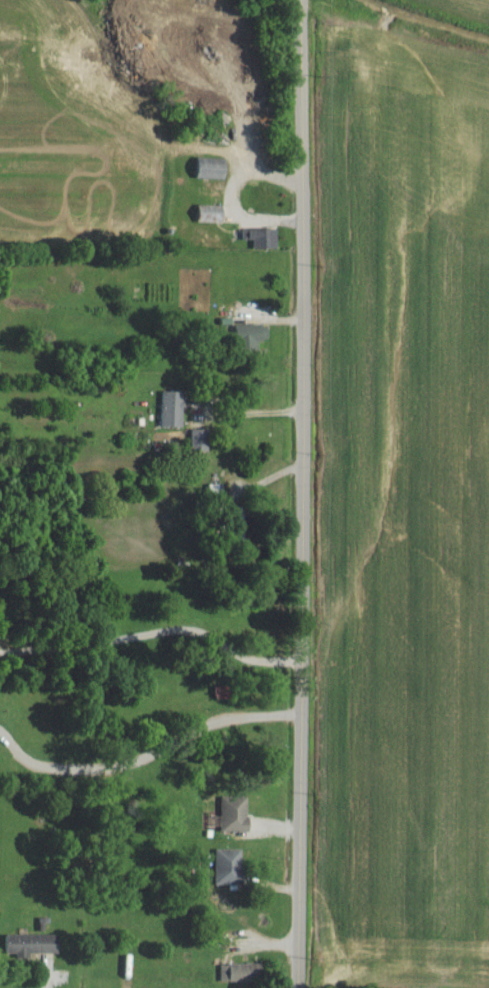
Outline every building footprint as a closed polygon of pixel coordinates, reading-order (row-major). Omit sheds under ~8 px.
[(229,163),(201,163),(201,177),(229,178),(229,163)] [(248,240),(255,240),(255,249),(281,248),(280,228),(248,230),(248,240)] [(240,326),(241,350),(257,350),(257,341),(271,340),(270,324),(240,326)] [(164,427),(186,427),(186,392),(164,391),(164,427)] [(211,429),(194,429),(193,451),(210,451),(211,429)] [(224,832),(251,831),(251,796),(223,796),(224,832)] [(245,885),(246,849),(218,849),(217,884),(245,885)] [(43,933),(8,934),(8,954),(62,953),(61,933),(54,933),(54,924),(43,924),(43,933)] [(224,981),(260,980),(260,962),(223,963),(224,981)]
